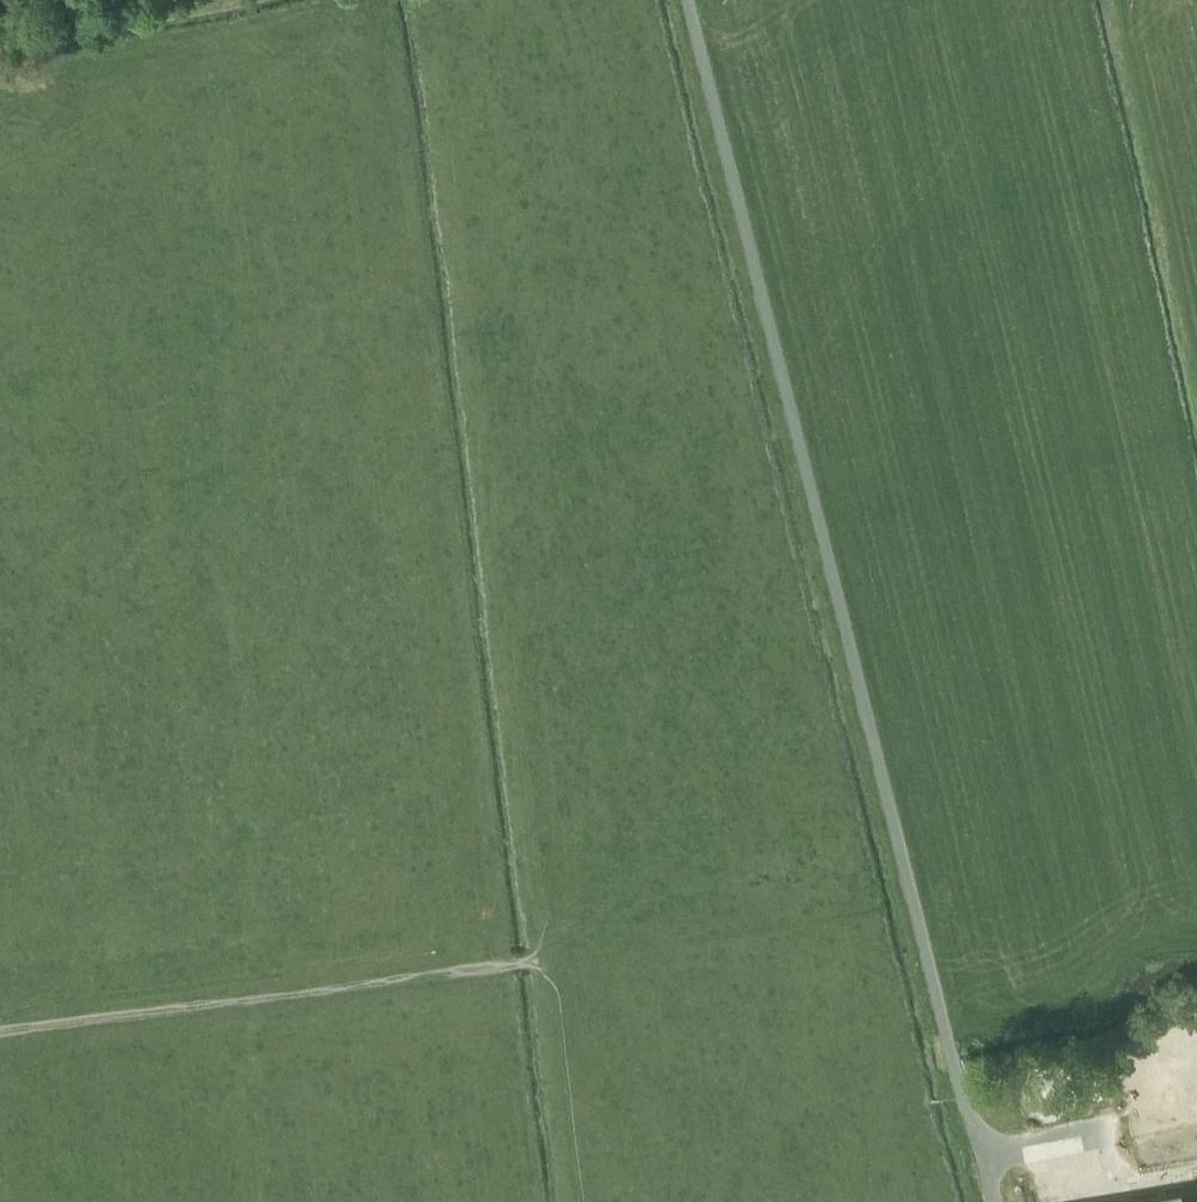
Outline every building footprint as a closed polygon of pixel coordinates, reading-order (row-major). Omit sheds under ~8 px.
[(9,29),(0,33),(0,51),(15,44),(9,29)] [(1107,1201),(1183,1201),(1181,1190),(1107,1201)]
